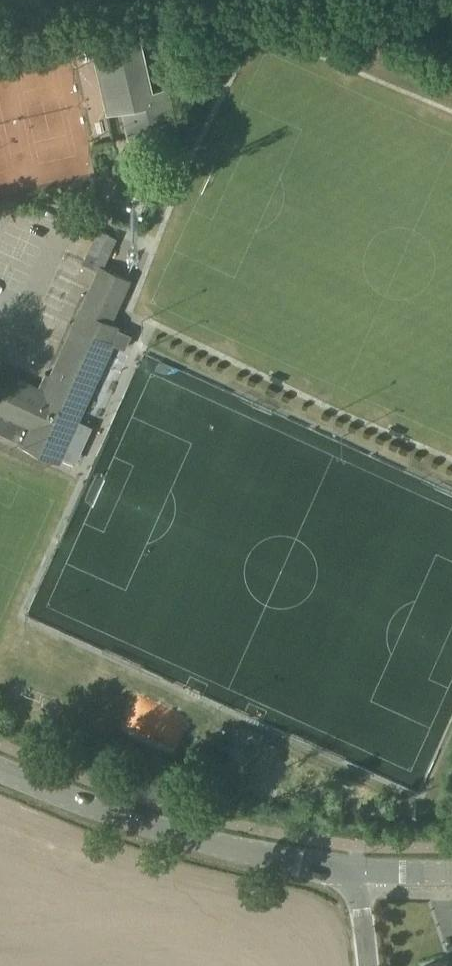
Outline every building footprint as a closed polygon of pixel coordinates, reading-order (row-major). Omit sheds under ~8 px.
[(73,47),(92,43),(90,31),(70,35),(73,47)] [(140,35),(100,44),(114,104),(122,102),(130,137),(177,126),(171,98),(155,102),(140,35)] [(107,230),(97,226),(82,263),(92,267),(107,230)] [(118,278),(96,269),(82,305),(104,314),(118,278)] [(82,310),(76,325),(125,347),(131,333),(82,310)] [(106,374),(97,370),(108,346),(73,330),(58,363),(102,382),(106,374)] [(10,435),(11,434),(23,439),(22,440),(57,456),(78,408),(79,409),(89,389),(97,393),(102,382),(58,363),(53,375),(45,371),(37,388),(0,371),(0,430),(10,435)]
